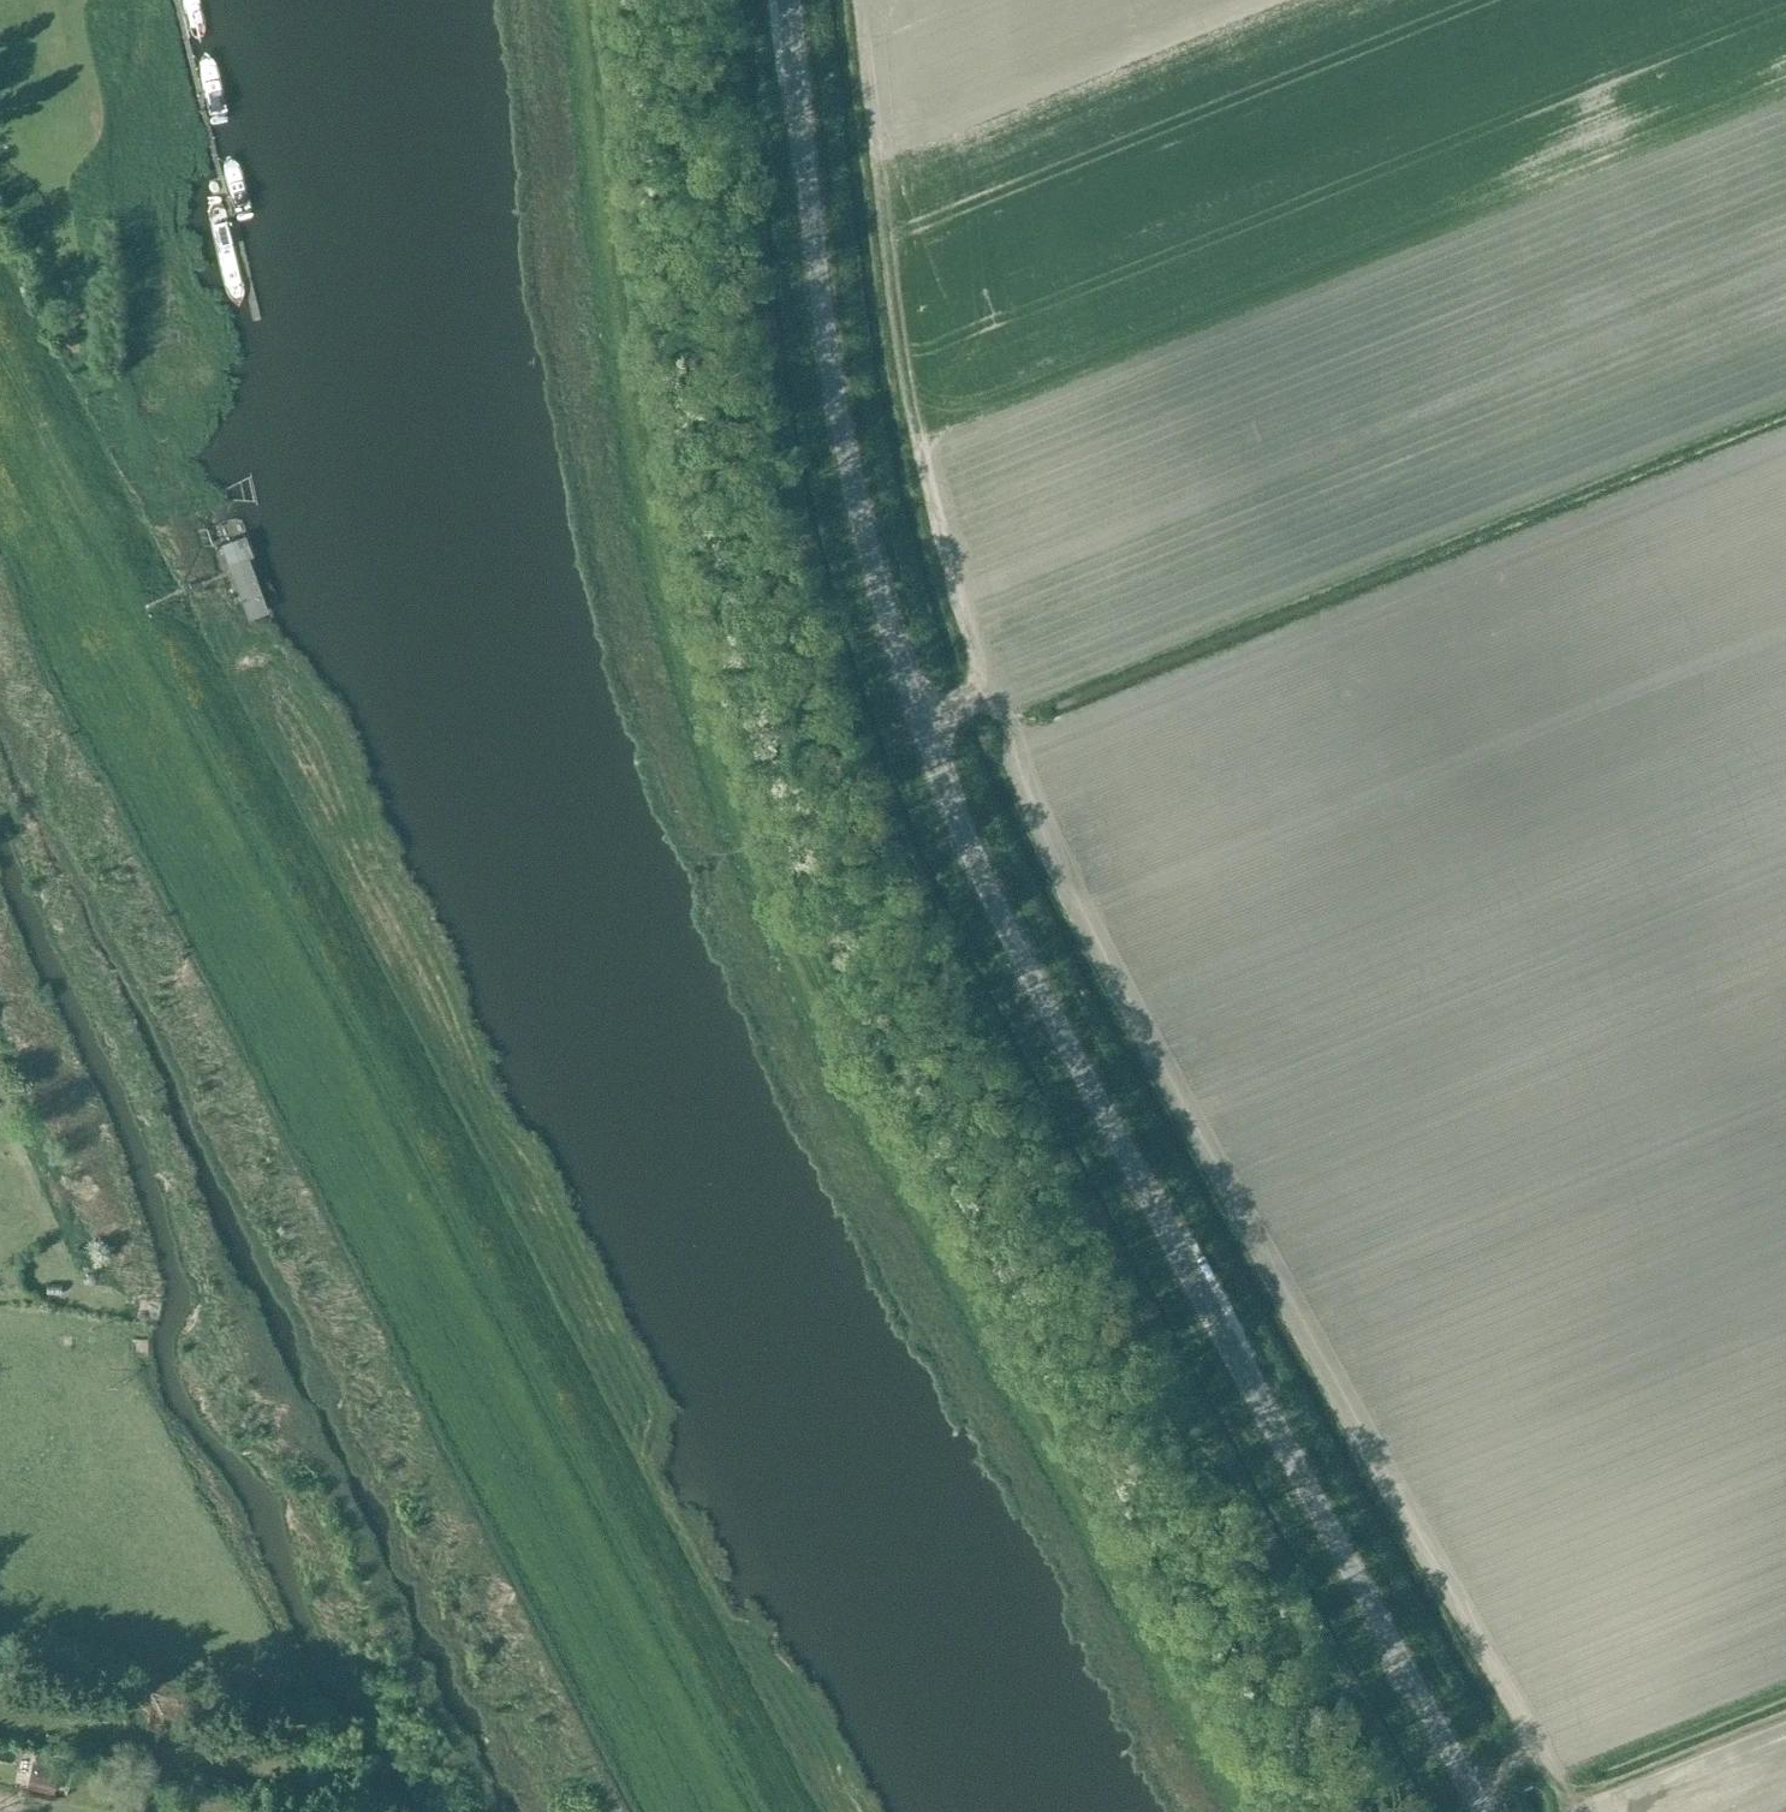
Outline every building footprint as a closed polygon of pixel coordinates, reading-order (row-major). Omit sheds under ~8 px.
[(275,609),(240,518),(214,528),(248,619),(265,613),(275,609)] [(31,1280),(31,1293),(49,1294),(49,1280),(31,1280)] [(465,1791),(476,1779),(465,1769),(454,1781),(465,1791)]
